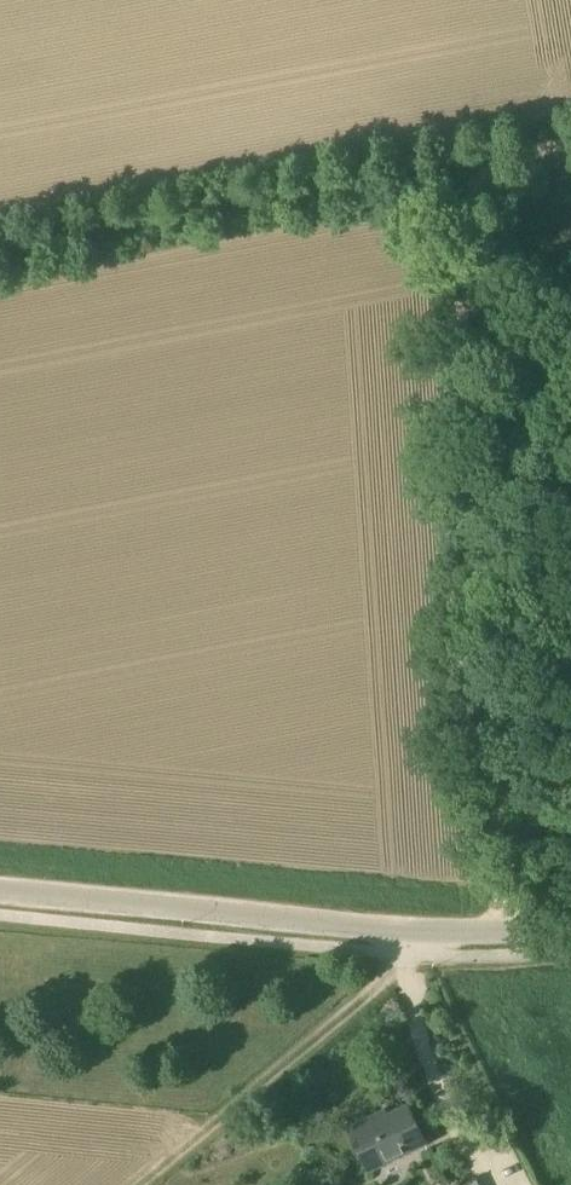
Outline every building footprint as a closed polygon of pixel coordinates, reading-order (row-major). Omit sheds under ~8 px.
[(408,1105),(376,1120),(374,1116),(349,1128),(368,1170),(425,1142),(408,1105)]
